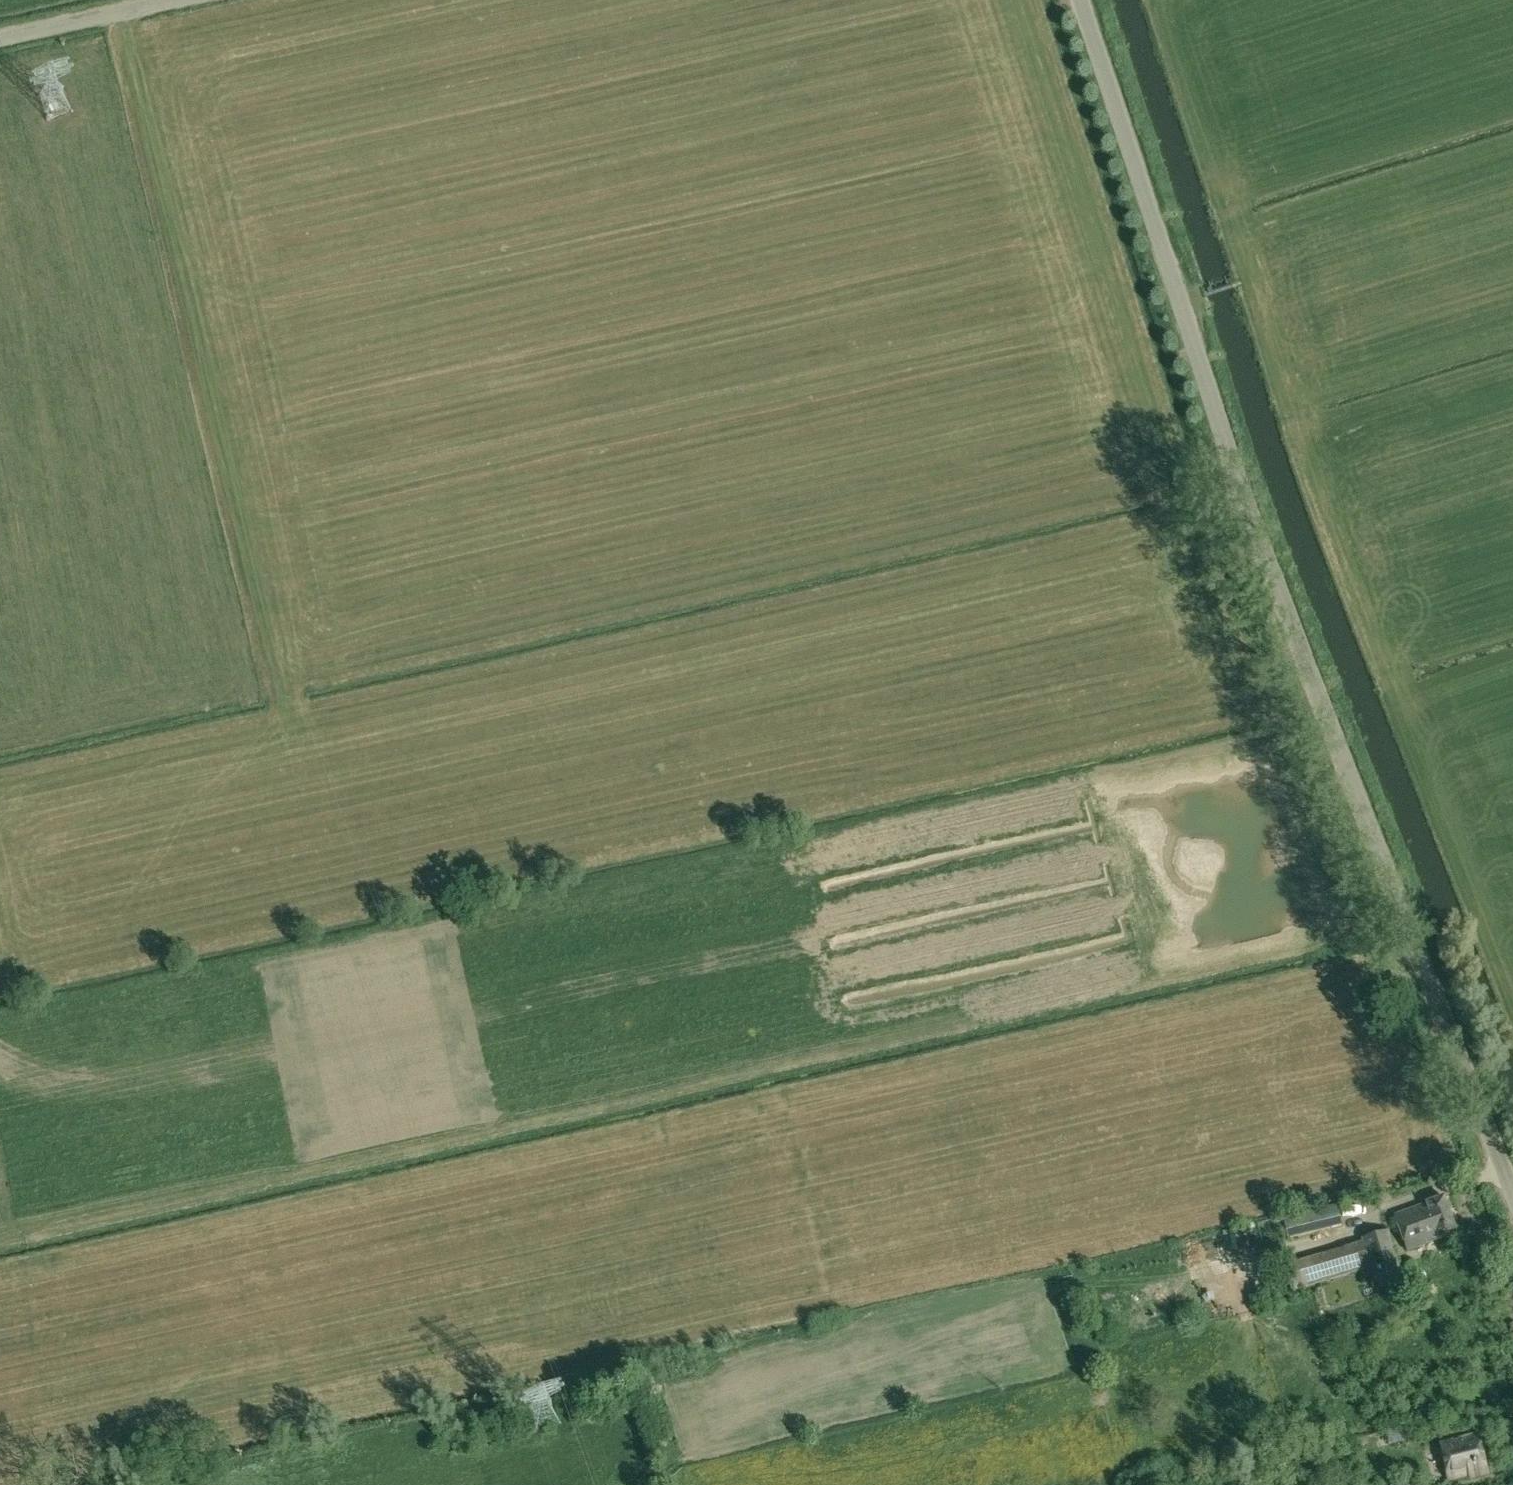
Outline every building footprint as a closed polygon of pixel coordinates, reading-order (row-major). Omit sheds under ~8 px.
[(1439,1239),(1439,1240),(1457,1233),(1444,1196),(1426,1202),(1427,1204),(1395,1215),(1407,1250),(1439,1239)] [(1283,1218),(1288,1238),(1338,1226),(1335,1206),(1283,1218)] [(1375,1278),(1399,1271),(1400,1270),(1388,1230),(1362,1238),(1363,1241),(1284,1265),(1292,1292),(1371,1268),(1374,1278),(1375,1278)] [(1403,1281),(1399,1271),(1375,1278),(1379,1289),(1403,1281)] [(567,1422),(564,1397),(531,1401),(534,1426),(567,1422)] [(1486,1472),(1477,1434),(1440,1443),(1448,1477),(1468,1472),(1469,1476),(1486,1472)]
